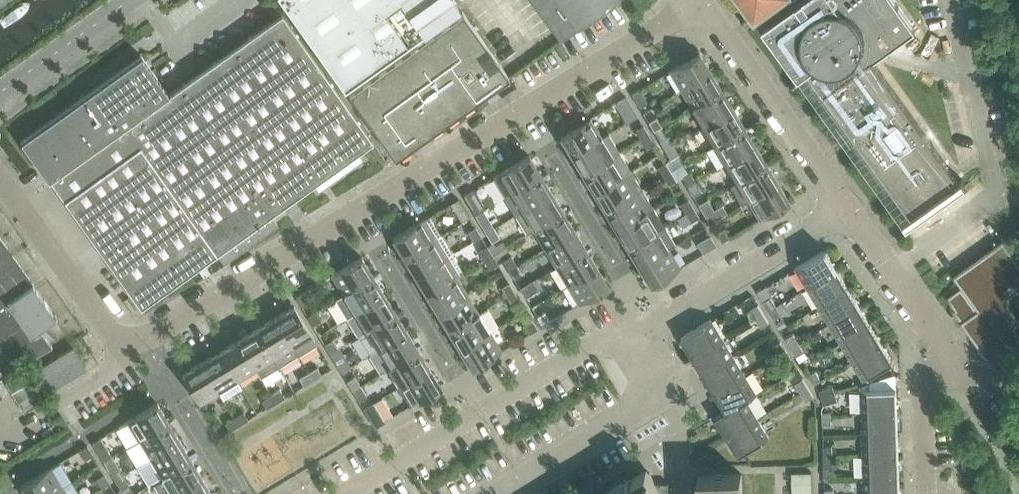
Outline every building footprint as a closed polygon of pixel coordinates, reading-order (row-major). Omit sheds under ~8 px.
[(343,85),(457,4),(454,0),(282,0),(343,85)] [(560,39),(614,0),(532,0),(560,39)] [(756,15),(777,0),(745,0),(756,15)] [(904,221),(907,226),(967,184),(963,179),(960,181),(873,60),(879,56),(887,58),(890,48),(916,29),(895,0),(799,0),(763,25),(799,76),(808,69),(814,78),(811,86),(821,90),(822,89),(824,92),(823,93),(911,216),(904,221)] [(462,11),(348,92),(394,157),(508,76),(462,11)] [(169,94),(49,180),(50,182),(52,181),(105,256),(140,305),(216,252),(224,263),(278,225),(270,213),(372,140),(281,13),(169,94)] [(710,71),(699,52),(669,70),(680,89),(710,71)] [(169,94),(141,55),(20,141),(49,180),(169,94)] [(710,71),(680,89),(692,107),(721,89),(710,71)] [(639,88),(631,93),(636,102),(644,98),(639,88)] [(721,89),(692,107),(703,126),(733,108),(721,89)] [(626,96),(615,103),(627,122),(637,115),(626,96)] [(733,108),(703,126),(714,144),(744,126),(733,108)] [(656,117),(648,121),(654,131),(662,126),(656,117)] [(590,118),(560,136),(571,155),(601,137),(590,118)] [(643,125),(635,129),(640,139),(648,134),(643,125)] [(744,126),(714,144),(725,163),(755,145),(744,126)] [(601,137),(571,155),(583,174),(619,151),(608,133),(601,137)] [(648,134),(640,139),(646,148),(654,143),(648,134)] [(667,135),(659,140),(665,149),(673,144),(667,135)] [(673,144),(665,149),(670,158),(678,153),(673,144)] [(755,145),(725,163),(737,181),(766,163),(755,145)] [(619,151),(583,174),(594,192),(630,170),(619,151)] [(529,155),(492,177),(504,196),(541,174),(529,155)] [(665,161),(657,166),(663,176),(671,171),(665,161)] [(766,163),(737,181),(730,186),(741,204),(748,200),(777,182),(766,163)] [(630,170),(594,192),(605,211),(642,188),(630,170)] [(671,171),(663,176),(668,184),(676,180),(671,171)] [(690,172),(682,177),(687,186),(695,181),(690,172)] [(541,174),(504,196),(515,214),(522,210),(552,192),(541,174)] [(695,181),(687,186),(693,195),(701,190),(695,181)] [(777,182),(748,200),(759,219),(789,201),(777,182)] [(475,214),(485,207),(473,188),(463,195),(475,214)] [(642,188),(605,211),(616,229),(653,207),(642,188)] [(552,192),(522,210),(515,214),(526,233),(533,229),(563,211),(552,192)] [(458,198),(450,203),(461,222),(469,217),(458,198)] [(688,198),(680,203),(685,212),(693,208),(688,198)] [(706,200),(698,205),(704,214),(712,209),(706,200)] [(653,207),(616,229),(627,247),(664,225),(653,207)] [(693,208),(685,212),(691,221),(699,217),(693,208)] [(563,211),(533,229),(544,247),(574,229),(563,211)] [(429,215),(392,238),(404,257),(440,235),(429,215)] [(488,218),(480,223),(486,232),(494,227),(488,218)] [(664,225),(627,247),(639,266),(668,248),(675,243),(664,225)] [(481,236),(475,226),(467,231),(473,241),(481,236)] [(494,227),(486,232),(491,241),(499,237),(494,227)] [(723,228),(716,233),(721,242),(729,237),(723,228)] [(574,229),(544,247),(556,266),(585,248),(574,229)] [(440,235),(404,257),(415,275),(452,253),(440,235)] [(710,236),(702,241),(708,250),(716,245),(710,236)] [(33,282),(32,282),(0,237),(0,305),(33,282)] [(962,286),(947,297),(956,309),(953,310),(957,315),(959,314),(963,320),(961,321),(997,371),(1018,355),(1018,316),(1010,305),(1012,296),(1018,291),(1018,261),(1004,239),(954,275),(962,286)] [(487,245),(479,250),(484,259),(492,254),(487,245)] [(585,248),(556,266),(567,284),(597,266),(585,248)] [(668,248),(639,266),(650,285),(680,267),(668,248)] [(826,249),(796,267),(808,287),(837,268),(826,249)] [(452,253),(415,275),(426,294),(456,276),(463,272),(452,253)] [(492,254),(484,259),(490,268),(498,263),(492,254)] [(511,255),(503,260),(508,269),(516,264),(511,255)] [(362,256),(332,274),(343,293),(373,275),(362,256)] [(516,264),(508,269),(514,278),(522,273),(516,264)] [(579,303),(608,285),(597,266),(567,284),(579,303)] [(837,268),(808,287),(819,305),(849,287),(837,268)] [(373,275),(343,293),(355,312),(384,294),(373,275)] [(456,276),(426,294),(438,312),(467,294),(456,276)] [(11,370),(52,346),(39,327),(56,315),(55,314),(33,283),(33,282),(0,305),(0,355),(11,370)] [(509,282),(501,287),(506,296),(514,291),(509,282)] [(533,292),(527,283),(519,288),(525,297),(533,292)] [(849,287),(819,305),(830,323),(860,305),(849,287)] [(768,298),(762,288),(757,291),(764,301),(768,298)] [(514,291),(506,296),(512,305),(520,300),(514,291)] [(304,292),(296,297),(301,306),(309,301),(304,292)] [(355,312),(348,316),(359,335),(361,334),(396,312),(384,294),(355,312)] [(467,294),(438,312),(449,331),(478,313),(467,294)] [(768,298),(764,301),(769,310),(777,305),(771,296),(768,298)] [(758,304),(751,309),(756,318),(764,313),(758,304)] [(275,317),(298,355),(317,344),(294,305),(275,317)] [(777,305),(769,310),(775,319),(782,314),(777,305)] [(860,305),(830,323),(841,342),(871,324),(860,305)] [(478,313),(449,331),(460,349),(490,331),(490,332),(497,328),(486,309),(479,313),(478,313)] [(315,311),(307,316),(313,325),(321,320),(315,311)] [(544,311),(537,316),(542,325),(550,321),(544,311)] [(369,348),(368,349),(370,353),(407,331),(396,312),(361,334),(369,348)] [(764,313),(756,318),(762,327),(769,322),(764,313)] [(275,317),(256,328),(279,366),(297,355),(298,355),(275,317)] [(531,319),(524,324),(529,333),(537,328),(531,319)] [(711,319),(682,337),(693,356),(723,338),(711,319)] [(871,324),(841,342),(852,360),(882,342),(871,324)] [(256,328),(238,339),(256,369),(261,377),(279,366),(256,328)] [(407,331),(370,353),(379,367),(386,363),(388,367),(418,349),(407,331)] [(490,331),(460,349),(472,368),(501,350),(490,332),(490,331)] [(794,333),(786,338),(792,347),(799,342),(794,333)] [(723,338),(693,356),(705,374),(734,356),(723,338)] [(238,339),(219,351),(237,380),(238,380),(256,369),(238,339)] [(332,339),(324,344),(330,353),(338,348),(332,339)] [(781,341),(773,346),(779,355),(786,350),(781,341)] [(799,342),(792,347),(797,356),(805,351),(799,342)] [(882,342),(852,360),(864,380),(894,361),(882,342)] [(73,347),(37,369),(49,389),(85,367),(73,347)] [(338,348),(330,353),(335,362),(343,357),(338,348)] [(418,349),(388,367),(400,386),(429,368),(418,349)] [(786,350),(779,355),(784,364),(792,359),(786,350)] [(219,351),(201,362),(219,392),(219,391),(223,398),(242,387),(238,380),(237,380),(219,351)] [(734,356),(705,374),(716,393),(746,375),(734,356)] [(201,362),(182,373),(200,403),(219,392),(201,362)] [(317,366),(308,372),(313,380),(322,374),(317,366)] [(441,387),(429,368),(400,386),(411,405),(441,387)] [(44,399),(26,369),(5,381),(23,412),(44,399)] [(816,370),(808,375),(814,384),(822,379),(816,370)] [(308,372),(299,377),(303,385),(313,380),(308,372)] [(747,400),(757,394),(746,375),(716,393),(727,410),(727,411),(747,399),(747,400)] [(360,385),(355,376),(347,381),(352,389),(360,385)] [(803,378),(796,383),(801,392),(809,387),(803,378)] [(360,385),(352,389),(357,398),(365,393),(360,385)] [(833,386),(819,390),(822,397),(835,393),(833,386)] [(809,387),(801,392),(807,400),(814,396),(809,387)] [(897,388),(862,390),(862,412),(897,411),(897,388)] [(280,389),(271,394),(276,402),(285,397),(280,389)] [(835,393),(822,397),(824,405),(838,400),(835,393)] [(271,394),(262,400),(266,408),(276,402),(271,394)] [(727,410),(716,417),(728,436),(758,418),(747,400),(747,399),(727,411),(727,410)] [(157,402),(119,425),(130,445),(169,421),(157,402)] [(384,421),(373,402),(363,408),(375,427),(384,421)] [(248,419),(243,411),(234,416),(239,425),(248,419)] [(897,411),(862,412),(863,434),(898,432),(897,411)] [(831,413),(822,413),(823,424),(832,423),(831,413)] [(234,416),(225,422),(230,430),(239,425),(234,416)] [(758,418),(728,436),(740,455),(769,437),(758,418)] [(169,421),(130,445),(142,463),(180,440),(169,421)] [(898,432),(863,434),(864,455),(899,454),(898,432)] [(100,437),(92,442),(98,451),(106,447),(100,437)] [(180,440),(142,463),(153,482),(191,458),(180,440)] [(87,445),(79,450),(85,459),(93,454),(87,445)] [(833,446),(824,446),(824,456),(833,456),(833,446)] [(899,454),(864,455),(865,477),(899,476),(899,454)] [(833,456),(824,456),(824,467),(833,467),(833,456)] [(153,482),(160,493),(174,493),(202,477),(191,458),(153,482)] [(21,485),(27,493),(49,493),(62,486),(63,486),(71,481),(59,461),(21,485)] [(117,466),(109,471),(115,479),(123,475),(117,466)] [(604,493),(669,493),(669,482),(658,486),(647,468),(604,493)] [(110,483),(104,473),(96,478),(102,487),(110,483)] [(742,474),(698,475),(699,493),(743,493),(742,474)] [(123,475),(115,479),(120,489),(128,484),(123,475)] [(865,477),(865,493),(900,493),(899,476),(865,477)] [(174,493),(212,493),(202,477),(174,493)] [(49,493),(79,493),(71,481),(63,486),(62,486),(49,493)]
